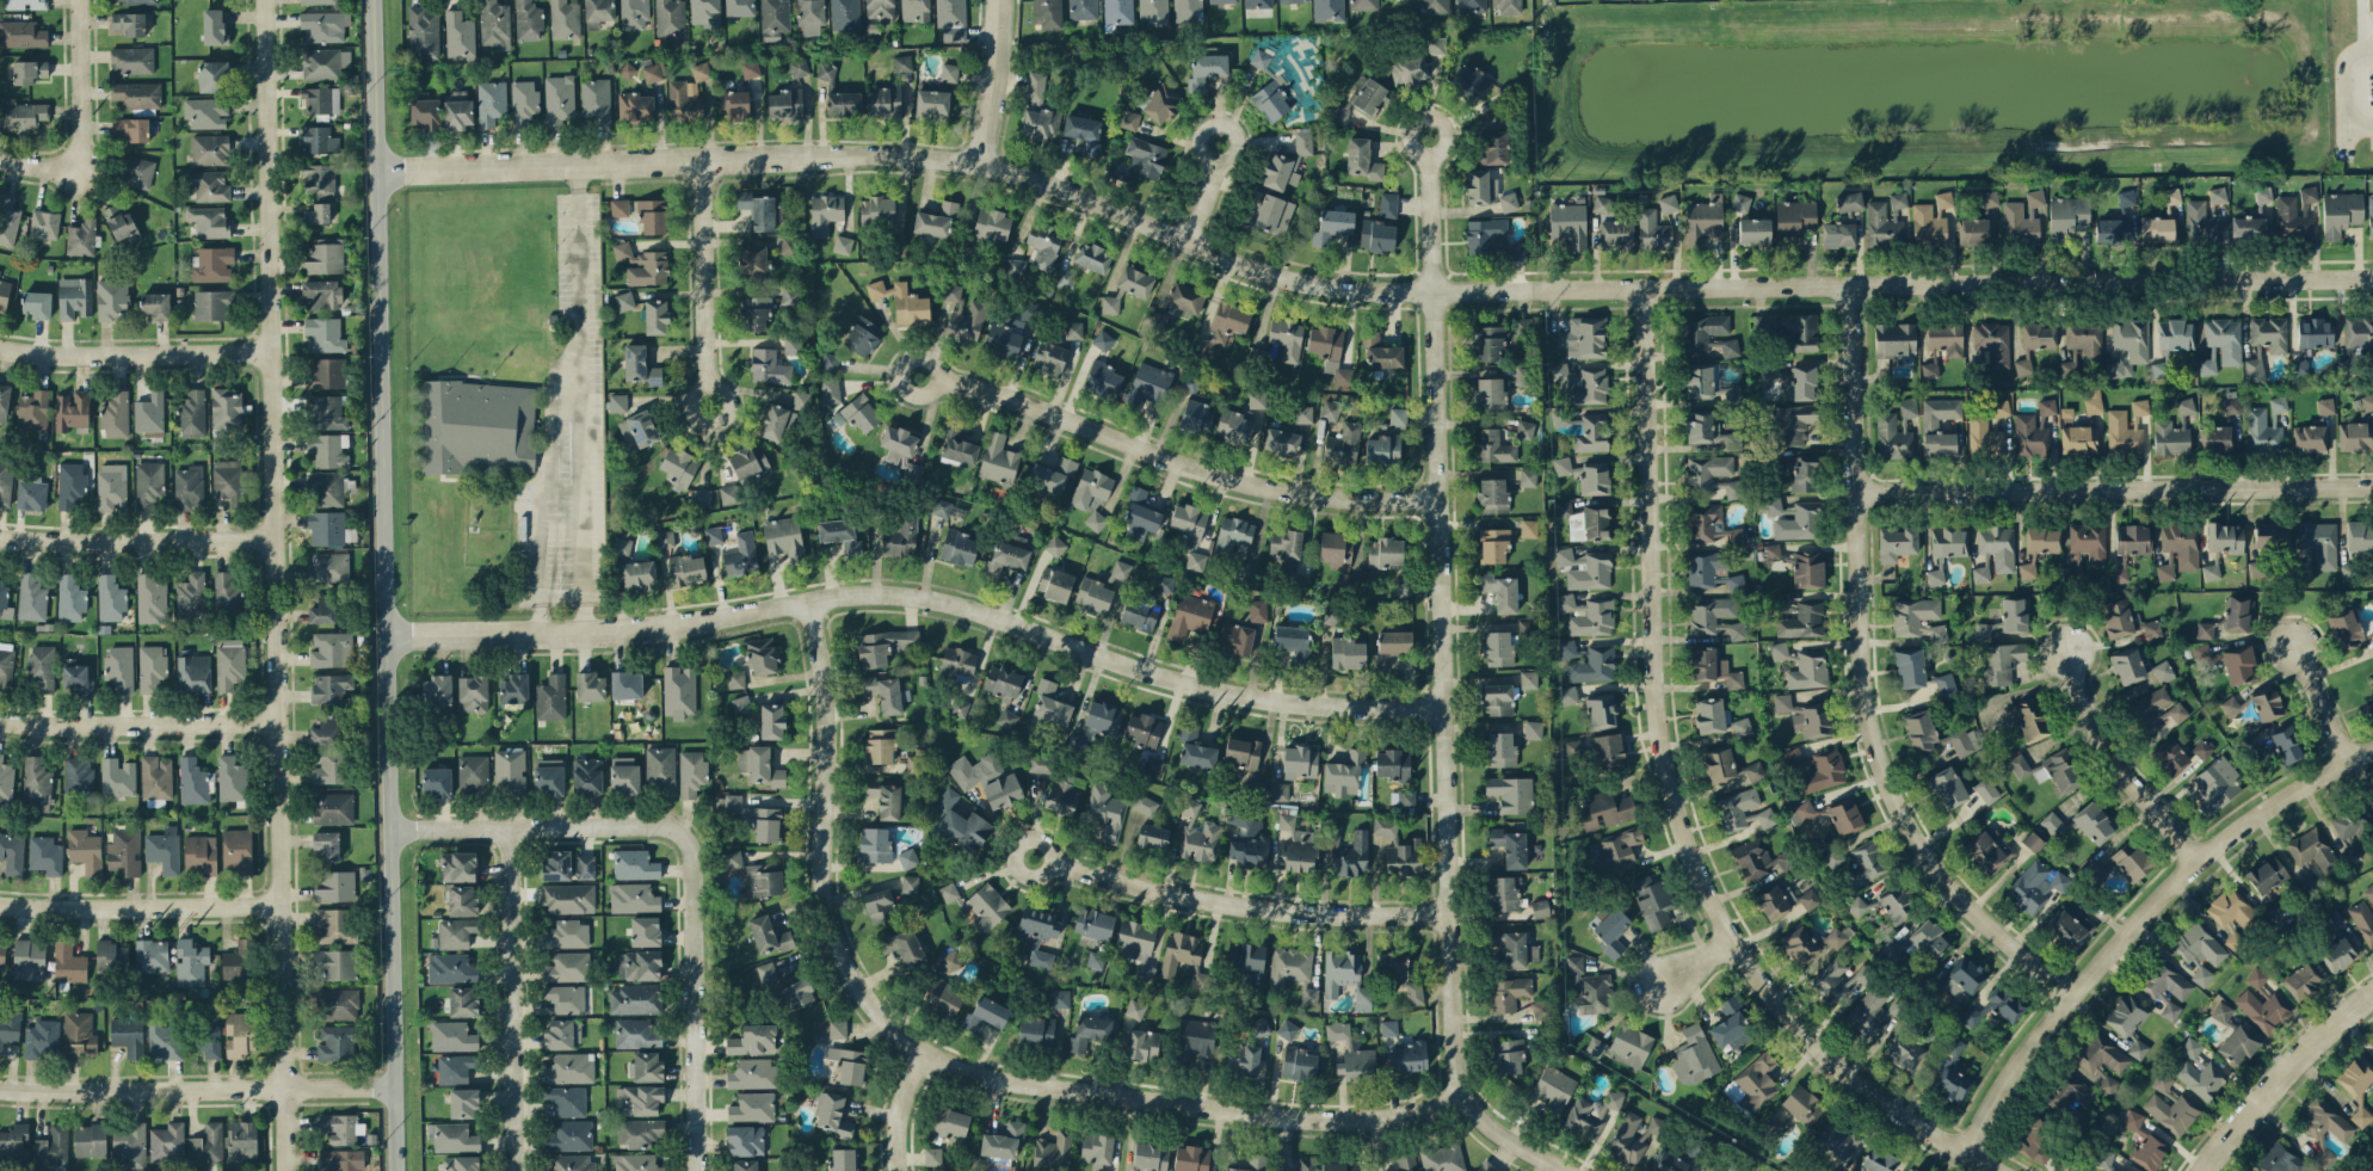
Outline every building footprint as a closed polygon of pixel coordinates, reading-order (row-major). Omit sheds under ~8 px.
[(47,0),(5,0),(5,8),(27,9),(27,8),(47,8),(47,0)] [(497,4),(496,0),(480,0),(481,48),(510,47),(509,4),(497,4)] [(516,40),(543,39),(542,7),(533,7),(532,0),(515,0),(516,40)] [(580,38),(579,1),(566,2),(566,0),(551,0),(552,38),(580,38)] [(598,29),(598,20),(614,19),(614,0),(585,0),(586,29),(598,29)] [(648,0),(621,0),(621,29),(648,29),(648,0)] [(684,0),(655,0),(656,36),(670,35),(671,44),(685,44),(684,0)] [(755,0),(725,0),(726,16),(755,15),(755,0)] [(762,41),(780,40),(780,31),(790,31),(790,0),(761,0),(762,41)] [(796,26),(802,25),(802,35),(824,34),(823,0),(795,0),(796,26)] [(860,29),(859,0),(831,0),(832,30),(860,29)] [(866,17),(878,17),(878,22),(894,22),(894,0),(866,0),(866,17)] [(929,21),(929,0),(901,0),(900,21),(929,21)] [(937,26),(943,26),(944,41),(966,40),(965,0),(936,0),(937,26)] [(1034,27),(1062,27),(1061,0),(1033,0),(1034,27)] [(1098,18),(1098,0),(1068,0),(1069,19),(1098,18)] [(1133,23),(1132,0),(1104,0),(1104,24),(1133,23)] [(1139,25),(1169,24),(1168,0),(1139,0),(1139,25)] [(1174,22),(1202,22),(1202,0),(1174,0),(1174,22)] [(1314,21),(1344,20),(1344,0),(1313,0),(1314,21)] [(1378,9),(1378,0),(1349,0),(1349,10),(1378,9)] [(1449,0),(1423,0),(1423,13),(1449,12),(1449,0)] [(1486,12),(1486,0),(1457,0),(1457,12),(1486,12)] [(1492,12),(1521,12),(1521,0),(1492,0),(1492,12)] [(408,58),(438,59),(439,12),(426,12),(426,6),(409,6),(408,58)] [(204,44),(226,44),(224,8),(203,9),(204,44)] [(462,9),(445,9),(446,56),(475,55),(474,19),(462,19),(462,9)] [(344,41),(343,24),(350,24),(349,11),(299,12),(299,28),(305,28),(305,42),(344,41)] [(145,12),(110,13),(110,35),(146,34),(145,12)] [(48,46),(48,29),(37,29),(37,20),(0,21),(0,47),(48,46)] [(1445,37),(1427,37),(1427,53),(1445,54),(1445,37)] [(111,48),(112,73),(153,73),(153,47),(111,48)] [(1249,62),(1265,69),(1272,55),(1256,47),(1249,62)] [(351,66),(350,48),(303,49),(303,79),(340,78),(340,66),(351,66)] [(894,56),(895,73),(912,70),(911,54),(894,56)] [(1190,55),(1191,92),(1204,92),(1204,76),(1228,75),(1227,54),(1190,55)] [(1391,55),(1392,83),(1426,82),(1425,54),(1391,55)] [(809,74),(806,57),(789,60),(792,77),(809,74)] [(741,61),(743,77),(760,75),(758,59),(741,61)] [(49,76),(49,60),(14,60),(14,84),(35,83),(35,76),(49,76)] [(199,91),(228,91),(228,60),(199,61),(199,91)] [(709,78),(708,62),(692,63),(693,80),(709,78)] [(837,65),(819,62),(817,78),(834,81),(837,65)] [(646,82),(662,79),(659,63),(642,66),(646,82)] [(940,80),(957,82),(958,64),(942,63),(940,80)] [(1477,103),(1494,80),(1475,67),(1473,70),(1463,63),(1449,82),(1477,103)] [(1271,123),(1290,108),(1283,99),(1287,96),(1280,87),(1286,82),(1279,73),(1250,97),(1271,123)] [(573,77),(545,77),(545,126),(574,126),(573,77)] [(1352,105),(1377,117),(1390,89),(1365,77),(1352,105)] [(609,78),(580,79),(582,116),(594,115),(594,125),(611,125),(609,78)] [(511,81),(513,126),(532,126),(531,112),(538,112),(537,80),(511,81)] [(703,96),(697,96),(697,81),(670,80),(669,120),(702,121),(703,96)] [(867,89),(867,114),(900,114),(900,81),(889,80),(889,89),(867,89)] [(479,128),(495,128),(495,116),(507,116),(506,81),(478,81),(479,128)] [(1183,99),(1164,81),(1139,106),(1159,125),(1183,99)] [(160,82),(111,83),(112,100),(124,100),(124,108),(161,107),(160,82)] [(339,87),(301,87),(301,99),(309,99),(309,113),(339,113),(339,87)] [(803,118),(802,87),(778,88),(778,94),(768,94),(768,119),(803,118)] [(949,118),(950,90),(916,89),(916,117),(949,118)] [(445,128),(473,128),(473,98),(467,98),(467,90),(451,90),(451,100),(444,100),(445,128)] [(749,90),(719,91),(720,120),(750,119),(749,90)] [(619,122),(654,121),(654,95),(641,95),(641,91),(618,92),(619,122)] [(860,92),(827,92),(827,115),(861,114),(860,92)] [(36,128),(36,119),(50,119),(49,103),(15,103),(15,97),(1,97),(2,129),(36,128)] [(226,128),(226,115),(229,115),(228,98),(184,98),(184,118),(190,118),(190,128),(226,128)] [(439,98),(410,99),(411,124),(424,124),(424,130),(440,130),(439,98)] [(1349,108),(1333,104),(1329,120),(1345,125),(1349,108)] [(1024,107),(1021,136),(1056,140),(1059,111),(1024,107)] [(1135,130),(1140,113),(1124,108),(1119,125),(1135,130)] [(1062,135),(1084,138),(1081,155),(1099,158),(1102,142),(1096,141),(1100,119),(1066,113),(1062,135)] [(149,117),(113,118),(114,135),(127,134),(128,141),(149,141),(149,117)] [(331,126),(304,125),(303,151),(339,152),(339,136),(330,136),(331,126)] [(1313,155),(1312,128),(1295,128),(1296,152),(1294,158),(1272,151),(1262,184),(1282,191),(1285,182),(1297,185),(1300,173),(1295,172),(1300,155),(1313,155)] [(1483,164),(1507,163),(1507,130),(1482,131),(1483,164)] [(191,135),(192,164),(229,164),(228,134),(191,135)] [(1129,165),(1138,167),(1136,174),(1161,179),(1168,146),(1129,137),(1125,153),(1132,154),(1129,165)] [(1369,137),(1348,137),(1347,173),(1369,174),(1369,179),(1383,180),(1384,161),(1369,161),(1369,137)] [(151,188),(154,159),(128,156),(124,185),(151,188)] [(303,196),(335,196),(335,164),(303,164),(303,196)] [(1498,178),(1489,178),(1489,169),(1466,170),(1466,204),(1490,204),(1490,195),(1498,195),(1498,178)] [(189,171),(189,184),(195,184),(195,201),(231,200),(230,183),(225,183),(224,170),(189,171)] [(2302,203),(2318,201),(2316,185),(2300,187),(2302,203)] [(2165,205),(2181,202),(2179,186),(2162,189),(2165,205)] [(2211,204),(2227,201),(2224,186),(2208,189),(2211,204)] [(2256,202),(2272,200),(2270,186),(2254,188),(2256,202)] [(1980,193),(1983,207),(1999,204),(1996,189),(1980,193)] [(775,230),(774,196),(752,196),(752,190),(736,190),(737,209),(753,208),(753,231),(775,230)] [(2003,201),(2004,244),(2039,243),(2039,217),(2032,217),(2032,205),(2044,205),(2044,190),(2028,190),(2028,216),(2023,216),(2023,201),(2003,201)] [(1519,208),(1515,191),(1499,195),(1503,212),(1519,208)] [(1863,208),(1861,191),(1835,194),(1837,212),(1863,208)] [(1890,193),(1891,208),(1907,206),(1906,191),(1890,193)] [(1912,203),(1913,242),(1947,241),(1946,215),(1942,216),(1942,207),(1952,206),(1952,191),(1934,192),(1934,203),(1912,203)] [(1397,193),(1380,192),(1379,216),(1396,217),(1397,193)] [(1722,192),(1712,192),(1713,202),(1686,202),(1687,247),(1703,247),(1702,236),(1722,235),(1722,192)] [(1751,196),(1735,192),(1730,208),(1746,213),(1751,196)] [(2364,225),(2363,192),(2323,193),(2324,241),(2341,241),(2341,225),(2364,225)] [(20,209),(13,208),(15,196),(0,194),(0,244),(15,246),(20,209)] [(1678,210),(1675,194),(1659,197),(1662,213),(1678,210)] [(811,195),(811,236),(828,236),(829,220),(843,220),(844,196),(811,195)] [(1612,214),(1613,196),(1594,195),(1592,213),(1612,214)] [(2297,195),(2276,195),(2277,239),(2313,238),(2312,214),(2297,215),(2297,195)] [(894,226),(895,197),(861,196),(860,225),(894,226)] [(2050,244),(2066,244),(2065,227),(2089,227),(2089,196),(2049,198),(2050,244)] [(610,199),(611,216),(629,216),(628,198),(610,199)] [(640,233),(666,234),(667,200),(641,199),(640,233)] [(2205,199),(2186,200),(2187,242),(2221,241),(2220,213),(2206,213),(2205,199)] [(957,218),(958,201),(941,200),(939,213),(916,211),(913,233),(948,236),(950,217),(957,218)] [(1817,201),(1777,200),(1776,233),(1816,234),(1817,201)] [(1903,220),(1886,219),(1886,200),(1867,200),(1866,245),(1903,245),(1903,220)] [(130,211),(122,214),(117,202),(102,208),(119,248),(141,238),(130,211)] [(331,222),(330,202),(312,202),(312,209),(303,209),(304,223),(331,222)] [(1586,203),(1550,203),(1550,237),(1568,237),(1568,251),(1585,251),(1586,203)] [(228,206),(185,207),(186,221),(195,220),(196,237),(229,237),(228,206)] [(1006,243),(1013,214),(980,206),(972,234),(1006,243)] [(1656,207),(1638,207),(1638,248),(1672,248),(1671,224),(1656,224),(1656,207)] [(56,239),(60,213),(33,209),(29,235),(56,239)] [(1312,245),(1328,246),(1329,232),(1353,233),(1354,211),(1321,209),(1320,230),(1312,230),(1312,245)] [(67,225),(66,254),(94,255),(94,245),(96,245),(97,217),(82,216),(82,226),(67,225)] [(1990,218),(1959,217),(1959,244),(1990,245),(1990,218)] [(2140,218),(2141,242),(2174,242),(2173,217),(2140,218)] [(2231,239),(2267,240),(2267,217),(2232,217),(2231,239)] [(1491,253),(1490,235),(1508,234),(1508,218),(1466,219),(1467,253),(1491,253)] [(1739,246),(1770,246),(1771,219),(1739,218),(1739,246)] [(2096,218),(2096,243),(2130,244),(2130,219),(2096,218)] [(1359,248),(1393,252),(1396,223),(1362,219),(1359,248)] [(1633,247),(1633,221),(1600,220),(1600,246),(1633,247)] [(1025,243),(1039,249),(1033,264),(1049,271),(1064,232),(1033,221),(1025,243)] [(1821,223),(1822,247),(1855,246),(1855,222),(1821,223)] [(853,238),(837,234),(833,250),(849,254),(853,238)] [(780,254),(799,255),(800,238),(781,237),(780,254)] [(344,272),(343,238),(310,239),(311,260),(303,261),(303,273),(344,272)] [(1072,261),(1104,274),(1113,253),(1081,240),(1072,261)] [(614,243),(615,260),(632,258),(630,241),(614,243)] [(1525,242),(1505,243),(1506,260),(1526,259),(1525,242)] [(768,280),(769,245),(742,245),(741,279),(768,280)] [(194,281),(231,280),(231,264),(234,264),(234,246),(193,247),(194,281)] [(627,284),(668,283),(667,251),(639,251),(640,266),(627,267),(627,284)] [(1008,276),(1025,277),(1026,259),(1009,258),(1008,276)] [(1155,276),(1123,264),(1115,286),(1147,298),(1155,276)] [(1076,271),(1058,268),(1055,284),(1073,287),(1076,271)] [(91,277),(58,278),(59,320),(77,320),(77,315),(91,315),(91,277)] [(98,320),(129,319),(128,279),(97,279),(98,320)] [(0,280),(0,311),(6,312),(11,282),(0,280)] [(341,280),(302,280),(302,298),(308,297),(308,309),(342,308),(341,280)] [(930,295),(907,295),(906,280),(888,280),(888,281),(868,281),(868,296),(895,296),(895,323),(930,322),(930,295)] [(1204,289),(1171,282),(1167,305),(1199,312),(1204,289)] [(962,285),(944,283),(943,299),(960,301),(962,285)] [(800,289),(783,286),(780,304),(797,307),(800,289)] [(194,290),(195,320),(228,319),(227,289),(194,290)] [(618,311),(635,308),(632,290),(615,293),(618,311)] [(51,319),(52,292),(23,291),(23,312),(32,313),(32,318),(51,319)] [(170,293),(142,293),(142,313),(151,313),(151,320),(170,320),(170,293)] [(1119,313),(1120,295),(1102,294),(1101,312),(1119,313)] [(766,330),(766,319),(771,319),(772,296),(743,296),(742,330),(766,330)] [(645,299),(646,334),(668,334),(667,299),(645,299)] [(970,299),(967,314),(958,313),(959,308),(950,307),(945,335),(979,341),(986,302),(970,299)] [(1244,334),(1252,311),(1221,300),(1207,340),(1199,337),(1194,352),(1211,358),(1216,342),(1225,346),(1231,330),(1244,334)] [(1166,313),(1152,312),(1151,328),(1165,328),(1166,313)] [(1786,352),(1818,351),(1816,313),(1784,314),(1786,352)] [(883,329),(860,314),(841,342),(864,357),(883,329)] [(1708,334),(1730,333),(1729,314),(1682,315),(1683,351),(1709,351),(1708,334)] [(1026,320),(1009,316),(1006,325),(989,321),(982,350),(1017,358),(1026,320)] [(1569,331),(1557,331),(1557,347),(1566,347),(1567,358),(1605,357),(1604,316),(1569,317),(1569,331)] [(304,335),(308,335),(308,351),(347,351),(347,338),(341,338),(340,317),(304,318),(304,335)] [(2250,318),(2251,343),(2269,343),(2269,353),(2288,353),(2287,317),(2250,318)] [(2366,346),(2366,353),(2372,353),(2372,317),(2344,317),(2345,346),(2366,346)] [(1281,361),(1298,363),(1304,323),(1271,318),(1268,342),(1283,344),(1281,361)] [(1533,318),(1515,318),(1515,341),(1533,341),(1533,318)] [(2204,320),(2205,345),(2220,345),(2221,365),(2242,364),(2240,318),(2204,320)] [(2149,362),(2147,319),(2113,320),(2114,350),(2119,350),(2120,361),(2107,361),(2107,377),(2132,376),(2132,363),(2149,362)] [(2194,349),(2194,319),(2159,320),(2159,349),(2194,349)] [(2334,346),(2333,319),(2297,320),(2298,347),(2334,346)] [(1065,321),(1066,338),(1082,338),(1082,321),(1065,321)] [(2065,321),(2065,348),(2084,348),(2084,364),(2102,364),(2102,321),(2065,321)] [(1916,323),(1875,322),(1875,353),(1915,354),(1916,323)] [(1963,357),(1962,322),(1926,324),(1927,350),(1930,350),(1930,361),(1941,361),(1941,357),(1963,357)] [(2009,322),(1973,323),(1973,349),(1990,349),(1990,368),(2009,367),(2009,322)] [(2055,326),(2042,327),(2042,322),(2021,322),(2021,348),(2056,347),(2055,326)] [(1306,350),(1317,352),(1317,356),(1339,360),(1345,330),(1311,324),(1306,350)] [(1476,360),(1503,360),(1503,326),(1476,326),(1476,360)] [(1115,339),(1101,328),(1091,341),(1105,352),(1115,339)] [(1402,345),(1380,346),(1379,331),(1362,331),(1362,348),(1367,347),(1367,367),(1403,366),(1402,345)] [(784,353),(797,354),(798,337),(784,337),(784,353)] [(1740,355),(1737,337),(1721,340),(1723,357),(1740,355)] [(1060,376),(1069,349),(1040,339),(1031,367),(1060,376)] [(625,380),(646,379),(646,385),(662,384),(662,366),(646,366),(646,343),(625,344),(625,380)] [(751,380),(790,382),(791,364),(776,363),(776,348),(752,347),(751,380)] [(2013,360),(2016,376),(2033,372),(2028,348),(2023,349),(2025,358),(2013,360)] [(839,353),(822,353),(822,370),(838,370),(839,353)] [(345,357),(308,358),(309,388),(346,387),(345,357)] [(2215,357),(2199,360),(2201,375),(2217,373),(2215,357)] [(2246,381),(2264,380),(2263,358),(2245,358),(2246,381)] [(2353,374),(2352,358),(2337,359),(2338,375),(2353,374)] [(1114,400),(1124,372),(1092,360),(1082,388),(1114,400)] [(1123,402),(1136,407),(1140,396),(1161,405),(1174,373),(1141,360),(1123,402)] [(2077,376),(2076,360),(2060,361),(2061,377),(2077,376)] [(2149,363),(2152,380),(2171,377),(2168,360),(2149,363)] [(2308,360),(2293,360),(2294,376),(2308,375),(2308,360)] [(1939,377),(1937,361),(1920,364),(1922,379),(1939,377)] [(1782,400),(1817,399),(1817,365),(1789,365),(1790,371),(1778,371),(1778,362),(1763,362),(1763,377),(1782,377),(1782,400)] [(1607,402),(1606,368),(1567,369),(1567,363),(1551,363),(1551,383),(1561,382),(1562,403),(1607,402)] [(1713,397),(1712,364),(1685,364),(1685,398),(1713,397)] [(1353,368),(1334,367),(1333,384),(1352,386),(1353,368)] [(1531,386),(1532,368),(1516,367),(1515,385),(1531,386)] [(841,401),(837,377),(820,380),(824,403),(841,401)] [(1477,377),(1477,411),(1504,412),(1505,378),(1477,377)] [(534,471),(535,383),(421,381),(419,469),(534,471)] [(0,383),(0,424),(5,425),(11,385),(0,383)] [(242,387),(212,388),(212,430),(243,429),(242,387)] [(48,431),(49,389),(33,388),(33,395),(18,394),(17,430),(48,431)] [(164,431),(163,388),(151,388),(151,400),(134,400),(135,432),(164,431)] [(205,388),(188,388),(188,400),(179,400),(179,435),(206,435),(205,388)] [(129,436),(128,389),(111,389),(111,402),(101,402),(102,437),(129,436)] [(56,394),(56,431),(67,432),(68,425),(88,425),(89,390),(74,390),(73,403),(68,403),(68,394),(56,394)] [(808,408),(810,392),(795,391),(793,407),(808,408)] [(1266,407),(1266,391),(1249,391),(1249,408),(1266,407)] [(864,434),(883,418),(861,392),(833,415),(841,424),(849,417),(864,434)] [(609,394),(610,412),(627,411),(626,393),(609,394)] [(2364,411),(2372,409),(2372,393),(2361,396),(2364,411)] [(342,394),(309,395),(309,429),(348,428),(348,415),(342,415),(342,394)] [(2270,397),(2272,412),(2287,410),(2285,395),(2270,397)] [(2086,413),(2102,411),(2101,396),(2085,398),(2086,413)] [(2225,414),(2240,411),(2238,396),(2222,399),(2225,414)] [(1903,418),(1918,415),(1915,397),(1899,399),(1903,418)] [(2180,415),(2195,411),(2192,397),(2177,401),(2180,415)] [(1963,418),(1962,398),(1922,399),(1923,457),(1956,456),(1956,431),(1937,432),(1937,418),(1963,418)] [(2132,400),(2133,415),(2149,414),(2147,398),(2132,400)] [(2318,414),(2334,412),(2332,398),(2316,399),(2318,414)] [(1210,432),(1215,403),(1185,399),(1180,427),(1210,432)] [(1320,416),(1336,420),(1341,404),(1325,399),(1320,416)] [(1992,402),(1995,417),(2010,414),(2007,399),(1992,402)] [(2039,414),(2056,414),(2055,399),(2039,399),(2039,414)] [(760,436),(781,442),(790,408),(769,402),(760,436)] [(1818,406),(1775,404),(1774,444),(1804,445),(1805,422),(1817,423),(1818,406)] [(1296,423),(1312,423),(1312,406),(1296,406),(1296,423)] [(1215,438),(1248,446),(1256,411),(1243,408),(1242,412),(1222,407),(1215,438)] [(1406,425),(1407,408),(1390,407),(1390,425),(1406,425)] [(2267,407),(2246,407),(2246,452),(2282,452),(2282,426),(2267,426),(2267,407)] [(2144,428),(2126,428),(2127,409),(2108,409),(2107,454),(2144,455),(2144,428)] [(659,440),(649,410),(618,420),(628,450),(659,440)] [(1687,442),(1725,441),(1725,450),(1745,449),(1744,430),(1719,431),(1719,418),(1715,419),(1714,410),(1686,411),(1687,442)] [(1878,457),(1913,456),(1912,430),(1897,430),(1896,411),(1877,412),(1878,457)] [(1987,430),(1988,413),(1970,412),(1968,452),(2004,454),(2004,430),(1987,430)] [(2035,413),(2015,413),(2015,454),(2049,454),(2049,427),(2035,427),(2035,413)] [(1605,414),(1572,415),(1572,425),(1581,424),(1582,433),(1574,433),(1574,451),(1606,450),(1605,414)] [(2154,420),(2155,455),(2190,454),(2189,427),(2172,428),(2172,419),(2154,420)] [(1532,439),(1535,422),(1520,420),(1517,436),(1532,439)] [(1360,422),(1342,421),(1341,436),(1325,435),(1323,459),(1358,461),(1360,422)] [(2339,452),(2372,450),(2372,421),(2338,422),(2339,452)] [(879,445),(889,448),(885,459),(896,463),(900,453),(910,456),(918,435),(887,424),(879,445)] [(980,444),(960,438),(963,429),(950,425),(940,455),(973,466),(980,444)] [(2060,426),(2061,455),(2098,455),(2097,425),(2060,426)] [(2231,425),(2202,426),(2203,452),(2232,451),(2231,425)] [(2327,450),(2328,425),(2301,425),(2301,431),(2293,431),(2293,450),(2327,450)] [(1300,434),(1268,426),(1263,448),(1295,456),(1300,434)] [(1478,461),(1517,461),(1517,443),(1500,444),(1500,428),(1477,428),(1478,461)] [(1013,484),(1020,452),(1003,448),(1006,434),(990,430),(978,475),(1013,484)] [(1366,438),(1365,462),(1400,462),(1400,434),(1377,433),(1376,438),(1366,438)] [(316,467),(346,467),(346,445),(348,445),(348,434),(307,434),(307,450),(316,450),(316,467)] [(729,453),(738,481),(770,470),(761,443),(729,453)] [(687,492),(699,458),(668,446),(659,469),(675,475),(671,486),(687,492)] [(1035,461),(1027,480),(1061,495),(1076,461),(1062,455),(1055,470),(1035,461)] [(1552,458),(1555,475),(1573,472),(1569,455),(1552,458)] [(1686,456),(1686,492),(1713,492),(1713,487),(1726,487),(1726,497),(1743,497),(1743,480),(1714,480),(1714,475),(1733,475),(1733,456),(1686,456)] [(924,465),(900,458),(899,464),(906,465),(903,477),(920,481),(924,465)] [(1818,490),(1817,458),(1792,459),(1793,491),(1818,490)] [(12,460),(0,459),(0,505),(10,506),(12,460)] [(213,498),(241,498),(240,460),(213,460),(213,498)] [(1581,495),(1609,494),(1608,461),(1580,462),(1581,495)] [(85,463),(59,462),(58,509),(84,510),(85,463)] [(164,462),(135,462),(136,509),(155,509),(155,495),(165,495),(164,462)] [(127,510),(126,463),(98,464),(99,510),(127,510)] [(204,507),(202,464),(187,464),(187,469),(174,470),(175,508),(204,507)] [(1106,504),(1115,476),(1082,466),(1070,505),(1090,511),(1093,499),(1106,504)] [(1536,486),(1536,469),(1520,468),(1520,486),(1536,486)] [(344,471),(305,472),(306,506),(344,506),(343,482),(345,482),(344,471)] [(47,478),(18,477),(16,508),(46,510),(47,478)] [(1507,478),(1479,478),(1479,513),(1507,512),(1507,478)] [(739,501),(736,484),(719,486),(722,503),(739,501)] [(1163,512),(1143,505),(1148,490),(1133,484),(1121,519),(1129,522),(1124,535),(1144,541),(1148,530),(1156,533),(1163,512)] [(711,506),(711,489),(694,488),(693,506),(711,506)] [(1781,514),(1780,496),(1765,497),(1766,515),(1781,514)] [(952,501),(935,497),(931,513),(948,517),(952,501)] [(1555,501),(1556,518),(1573,517),(1571,499),(1555,501)] [(1773,519),(1773,538),(1819,538),(1819,501),(1794,502),(1794,518),(1773,519)] [(1176,502),(1168,527),(1189,534),(1186,545),(1199,548),(1209,511),(1176,502)] [(1610,539),(1610,503),(1582,504),(1583,533),(1572,533),(1573,539),(1610,539)] [(1722,522),(1722,504),(1689,504),(1689,541),(1713,542),(1713,522),(1722,522)] [(1084,522),(1097,532),(1108,519),(1094,508),(1084,522)] [(344,511),(311,512),(312,546),(345,545),(344,511)] [(882,530),(882,554),(916,555),(917,516),(900,515),(899,530),(882,530)] [(1249,547),(1255,523),(1223,515),(1213,554),(1230,558),(1234,543),(1249,547)] [(789,563),(804,561),(798,516),(763,520),(767,555),(788,552),(789,563)] [(819,542),(843,540),(843,556),(858,555),(856,518),(818,520),(819,542)] [(1538,520),(1521,519),(1521,536),(1537,537),(1538,520)] [(2336,521),(2299,522),(2299,548),(2316,548),(2316,570),(2337,569),(2336,521)] [(2346,551),(2372,551),(2372,521),(2346,522),(2346,551)] [(2254,547),(2290,548),(2290,523),(2255,522),(2254,547)] [(1723,529),(1723,523),(1714,523),(1715,537),(1719,537),(1719,544),(1741,543),(1740,528),(1723,529)] [(2198,569),(2197,523),(2160,524),(2161,551),(2177,551),(2177,570),(2198,569)] [(2243,523),(2207,524),(2208,552),(2244,551),(2243,523)] [(2089,564),(2105,564),(2105,524),(2069,524),(2069,552),(2088,551),(2089,564)] [(2151,553),(2150,524),(2116,525),(2117,554),(2151,553)] [(704,527),(707,544),(724,542),(721,525),(704,527)] [(2014,572),(2013,526),(1977,526),(1977,553),(1994,552),(1994,572),(2014,572)] [(1918,553),(1917,527),(1879,528),(1880,563),(1897,562),(1897,554),(1918,553)] [(1507,528),(1480,528),(1481,563),(1508,562),(1507,528)] [(1968,555),(1967,528),(1931,528),(1931,556),(1968,555)] [(2060,528),(2025,528),(2025,553),(2031,553),(2031,563),(2019,563),(2020,578),(2036,578),(2035,552),(2060,552),(2060,528)] [(675,545),(673,529),(655,531),(657,547),(675,545)] [(1270,556),(1300,558),(1302,531),(1271,529),(1270,556)] [(758,571),(754,530),(735,531),(736,550),(723,551),(725,575),(758,571)] [(979,536),(946,530),(940,559),(973,566),(979,536)] [(1068,545),(1053,533),(1043,547),(1057,558),(1068,545)] [(1330,569),(1351,569),(1352,534),(1321,533),(1320,561),(1330,561),(1330,569)] [(630,555),(631,537),(613,537),(612,554),(630,555)] [(1402,566),(1403,539),(1369,538),(1368,565),(1402,566)] [(1567,589),(1611,587),(1610,552),(1573,554),(1572,547),(1556,548),(1557,566),(1566,566),(1567,589)] [(1186,568),(1202,570),(1205,553),(1189,550),(1186,568)] [(350,582),(349,551),(311,553),(311,584),(350,582)] [(1794,587),(1823,587),(1822,551),(1793,551),(1794,587)] [(669,556),(672,585),(707,580),(704,556),(692,557),(691,553),(669,556)] [(1728,553),(1688,553),(1688,587),(1714,587),(1714,567),(1728,567),(1728,553)] [(1926,570),(1928,585),(1944,583),(1941,557),(1938,557),(1939,568),(1926,570)] [(1133,565),(1116,559),(1110,576),(1127,581),(1133,565)] [(622,562),(623,590),(656,589),(655,561),(622,562)] [(2250,576),(2263,576),(2262,562),(2250,563),(2250,576)] [(2175,578),(2172,563),(2157,565),(2159,580),(2175,578)] [(2221,578),(2217,563),(2202,566),(2205,581),(2221,578)] [(1066,602),(1075,576),(1046,565),(1036,591),(1066,602)] [(1972,567),(1973,582),(1990,581),(1989,566),(1972,567)] [(2126,566),(2109,569),(2112,584),(2129,581),(2126,566)] [(177,618),(205,617),(205,570),(188,571),(188,581),(177,581),(177,618)] [(232,571),(214,570),(213,616),(242,617),(243,583),(231,583),(232,571)] [(39,572),(20,571),(18,619),(45,620),(47,587),(38,587),(39,572)] [(1517,613),(1516,577),(1493,577),(1493,572),(1480,573),(1481,591),(1495,590),(1496,613),(1517,613)] [(58,620),(85,621),(85,589),(76,588),(76,573),(59,573),(58,620)] [(98,620),(122,620),(122,611),(126,611),(126,587),(116,587),(116,573),(98,573),(98,620)] [(167,622),(166,573),(137,573),(138,622),(167,622)] [(1745,591),(1743,573),(1727,576),(1729,593),(1745,591)] [(1114,586),(1082,576),(1073,604),(1106,614),(1114,586)] [(1173,592),(1173,577),(1157,576),(1157,592),(1173,592)] [(13,606),(7,606),(8,584),(0,584),(0,616),(13,617),(13,606)] [(1183,642),(1187,628),(1206,633),(1215,602),(1181,591),(1167,637),(1183,642)] [(1560,612),(1576,610),(1573,592),(1557,595),(1560,612)] [(316,606),(308,606),(309,624),(336,623),(335,593),(315,594),(316,606)] [(1160,603),(1126,595),(1119,624),(1153,632),(1160,603)] [(1737,597),(1689,599),(1691,634),(1729,632),(1729,640),(1746,639),(1746,621),(1717,622),(1717,617),(1737,617),(1737,597)] [(2028,597),(2002,598),(2003,632),(2029,630),(2028,597)] [(2135,633),(2127,597),(2100,603),(2108,639),(2135,633)] [(2251,631),(2252,598),(2226,597),(2225,631),(2251,631)] [(1777,636),(1823,635),(1822,602),(1786,603),(1786,598),(1775,598),(1776,605),(1791,604),(1791,616),(1776,616),(1777,636)] [(1893,599),(1893,634),(1929,634),(1929,642),(1947,642),(1946,621),(1940,621),(1940,599),(1893,599)] [(1569,635),(1613,634),(1612,600),(1577,601),(1578,615),(1568,615),(1569,635)] [(1250,622),(1267,621),(1266,601),(1249,602),(1250,622)] [(2365,644),(2355,605),(2327,612),(2337,652),(2365,644)] [(1340,626),(1344,609),(1326,606),(1323,622),(1340,626)] [(2146,638),(2161,635),(2159,620),(2144,622),(2146,638)] [(2212,638),(2213,622),(2197,622),(2197,638),(2212,638)] [(1250,654),(1254,627),(1224,623),(1220,650),(1250,654)] [(920,646),(919,630),(859,633),(860,668),(889,666),(888,644),(902,643),(902,648),(920,646)] [(1412,631),(1378,630),(1378,653),(1373,653),(1372,668),(1390,668),(1390,653),(1411,653),(1412,631)] [(313,632),(313,648),(309,649),(310,666),(353,666),(353,631),(313,632)] [(1485,665),(1512,665),(1511,631),(1484,631),(1485,665)] [(747,640),(751,675),(778,672),(774,637),(747,640)] [(1331,667),(1365,668),(1366,642),(1355,642),(1355,637),(1332,637),(1331,667)] [(218,691),(234,691),(234,681),(246,680),(245,638),(217,639),(218,691)] [(1561,659),(1577,656),(1574,638),(1558,641),(1561,659)] [(1771,642),(1772,659),(1788,658),(1787,641),(1771,642)] [(13,643),(0,642),(0,689),(12,689),(13,643)] [(2012,684),(2011,659),(2025,658),(2025,643),(1979,644),(1980,685),(2012,684)] [(2194,645),(2197,660),(2211,658),(2209,643),(2194,645)] [(1614,680),(1614,644),(1587,644),(1588,661),(1567,662),(1568,681),(1614,680)] [(28,690),(54,691),(55,646),(29,645),(28,690)] [(105,679),(114,679),(115,693),(133,693),(132,645),(109,646),(110,656),(104,656),(105,679)] [(140,693),(167,692),(166,645),(139,645),(140,693)] [(971,680),(978,653),(946,645),(940,672),(971,680)] [(2122,685),(2155,672),(2159,682),(2174,676),(2168,660),(2144,669),(2135,645),(2110,654),(2122,685)] [(2222,650),(2228,684),(2255,680),(2250,645),(2222,650)] [(1926,685),(1921,647),(1894,651),(1899,689),(1926,685)] [(1694,679),(1727,678),(1727,689),(1744,688),(1743,670),(1728,671),(1727,658),(1720,658),(1719,648),(1693,649),(1694,679)] [(1787,687),(1827,685),(1825,649),(1798,651),(1798,669),(1786,670),(1787,687)] [(211,690),(211,655),(176,656),(177,691),(211,690)] [(93,692),(93,675),(87,675),(87,665),(77,665),(77,658),(63,658),(62,691),(93,692)] [(1017,698),(1023,671),(989,664),(984,691),(1017,698)] [(681,665),(664,666),(664,718),(685,717),(685,714),(696,714),(695,666),(681,667),(681,665)] [(745,687),(744,669),(727,670),(728,688),(745,687)] [(643,698),(642,671),(612,671),(612,698),(643,698)] [(1537,671),(1520,671),(1521,688),(1537,688),(1537,671)] [(529,702),(528,672),(508,673),(508,679),(500,679),(500,702),(529,702)] [(1934,676),(1939,700),(1957,696),(1952,672),(1934,676)] [(344,702),(344,688),(354,688),(353,673),(312,674),(312,703),(344,702)] [(537,719),(565,719),(564,673),(549,673),(549,684),(536,684),(537,719)] [(577,700),(606,700),(605,673),(576,673),(577,700)] [(422,676),(423,704),(452,703),(451,675),(422,676)] [(487,675),(458,676),(459,711),(488,710),(487,675)] [(902,713),(899,676),(877,679),(876,675),(860,676),(862,694),(879,692),(882,715),(902,713)] [(1073,705),(1053,699),(1058,682),(1040,677),(1036,691),(1038,692),(1027,732),(1038,735),(1042,720),(1067,727),(1073,705)] [(1484,684),(1485,715),(1513,714),(1512,683),(1484,684)] [(1562,704),(1578,702),(1575,685),(1559,687),(1562,704)] [(2283,716),(2275,685),(2250,691),(2258,722),(2283,716)] [(2172,702),(2165,686),(2128,702),(2142,736),(2161,728),(2154,710),(2172,702)] [(1618,726),(1613,691),(1584,695),(1589,729),(1618,726)] [(1791,710),(1793,730),(1803,729),(1804,737),(1831,734),(1829,704),(1792,707),(1790,693),(1773,694),(1775,712),(1791,710)] [(731,698),(736,718),(752,714),(747,694),(731,698)] [(950,714),(965,717),(969,700),(953,696),(950,714)] [(2009,723),(2020,720),(2025,741),(2052,734),(2042,696),(2005,705),(2009,723)] [(1749,718),(1729,720),(1729,714),(1723,714),(1722,697),(1694,700),(1698,733),(1734,729),(1734,735),(1751,734),(1749,718)] [(1124,708),(1091,699),(1083,726),(1116,735),(1124,708)] [(2189,714),(2179,701),(2165,712),(2175,725),(2189,714)] [(2363,705),(2369,722),(2372,720),(2372,701),(2363,705)] [(762,738),(784,738),(783,703),(761,704),(762,738)] [(1019,715),(1003,706),(995,722),(1011,731),(1019,715)] [(1938,739),(1925,707),(1901,717),(1916,755),(1937,747),(1936,745),(1950,740),(1958,757),(1980,748),(1971,726),(1938,739)] [(1156,750),(1163,720),(1130,712),(1124,735),(1134,738),(1132,744),(1156,750)] [(337,714),(317,714),(317,727),(310,727),(310,744),(338,743),(337,714)] [(1542,721),(1526,720),(1525,738),(1542,738),(1542,721)] [(1198,727),(1182,725),(1178,763),(1215,768),(1217,747),(1196,744),(1198,727)] [(2305,755),(2290,725),(2270,734),(2284,765),(2305,755)] [(895,762),(894,728),(866,729),(867,763),(895,762)] [(1514,766),(1515,732),(1488,732),(1488,766),(1514,766)] [(1597,767),(1624,764),(1621,733),(1594,735),(1597,767)] [(1086,751),(1086,734),(1070,734),(1069,750),(1086,751)] [(1261,741),(1228,736),(1223,763),(1257,768),(1261,741)] [(2172,778),(2192,760),(2170,736),(2150,754),(2172,778)] [(2204,761),(2214,748),(2200,737),(2191,750),(2204,761)] [(786,787),(786,768),(770,769),(770,746),(738,747),(739,771),(749,771),(749,782),(771,782),(771,787),(786,787)] [(1317,747),(1284,746),(1283,777),(1317,778),(1317,747)] [(1803,758),(1798,746),(1782,751),(1789,771),(1814,763),(1811,755),(1803,758)] [(2041,759),(2061,792),(2083,779),(2064,746),(2041,759)] [(494,748),(495,794),(525,794),(524,747),(494,748)] [(674,747),(646,747),(647,792),(675,792),(674,747)] [(1323,791),(1333,791),(1333,795),(1358,796),(1359,762),(1365,762),(1366,748),(1348,747),(1347,763),(1325,761),(1323,791)] [(1706,783),(1735,780),(1732,747),(1702,750),(1706,783)] [(1800,794),(1847,780),(1837,747),(1812,754),(1817,769),(1795,776),(1800,794)] [(343,748),(317,749),(318,766),(312,766),(312,783),(344,782),(343,748)] [(1410,779),(1410,749),(1376,749),(1376,778),(1410,779)] [(680,750),(679,798),(698,798),(699,783),(705,783),(706,751),(680,750)] [(993,810),(1024,798),(1014,771),(1006,774),(996,751),(968,763),(966,755),(948,762),(959,790),(981,782),(993,810)] [(3,752),(0,752),(0,799),(13,799),(14,764),(3,764),(3,752)] [(2007,760),(2019,779),(2033,771),(2020,752),(2007,760)] [(2191,803),(2206,819),(2242,788),(2235,781),(2241,775),(2221,753),(2191,780),(2202,793),(2191,803)] [(234,754),(218,754),(219,800),(247,800),(246,765),(235,765),(234,754)] [(1165,762),(1146,754),(1139,770),(1158,778),(1165,762)] [(50,770),(43,770),(42,755),(23,755),(24,809),(51,809),(50,770)] [(197,755),(179,755),(181,803),(209,802),(208,770),(197,770),(197,755)] [(458,756),(459,786),(488,786),(487,755),(458,756)] [(136,794),(135,761),(119,761),(119,756),(101,757),(102,795),(136,794)] [(172,798),(172,756),(141,757),(142,800),(148,800),(149,806),(159,806),(159,798),(172,798)] [(638,756),(610,756),(610,793),(638,793),(638,756)] [(1053,756),(1029,756),(1029,771),(1053,772),(1053,756)] [(64,795),(82,795),(82,800),(93,800),(94,758),(65,757),(64,795)] [(602,758),(573,758),(573,793),(602,793),(602,758)] [(534,760),(535,795),(564,794),(563,759),(534,760)] [(1749,782),(1766,776),(1760,760),(1743,766),(1749,782)] [(1943,810),(1968,798),(1952,764),(1927,776),(1943,810)] [(451,767),(422,767),(422,796),(451,796),(451,767)] [(1052,777),(1044,808),(1073,816),(1080,787),(1084,788),(1086,779),(1071,775),(1069,781),(1052,777)] [(1500,813),(1532,812),(1531,776),(1485,778),(1485,794),(1499,794),(1500,813)] [(1984,807),(2001,796),(1988,776),(1970,787),(1984,807)] [(1266,780),(1249,780),(1248,797),(1265,797),(1266,780)] [(1117,844),(1128,800),(1109,795),(1112,786),(1094,782),(1084,820),(1104,825),(1101,840),(1117,844)] [(1289,800),(1288,782),(1271,783),(1271,800),(1289,800)] [(878,819),(900,820),(901,786),(863,785),(863,796),(879,796),(878,819)] [(994,825),(972,810),(966,819),(951,807),(960,794),(948,785),(934,804),(946,813),(934,829),(952,842),(971,856),(994,825)] [(1726,832),(1747,824),(1742,811),(1761,804),(1755,786),(1715,801),(1726,832)] [(1415,788),(1399,788),(1398,805),(1414,805),(1415,788)] [(1631,794),(1617,798),(1614,788),(1584,795),(1588,808),(1579,810),(1585,831),(1602,827),(1601,827),(1637,818),(1631,794)] [(354,823),(353,792),(313,792),(314,824),(354,823)] [(1132,808),(1154,816),(1159,801),(1137,793),(1132,808)] [(781,807),(742,806),(742,796),(716,795),(715,813),(739,814),(739,821),(755,821),(754,841),(780,842),(781,807)] [(1839,836),(1865,825),(1852,795),(1827,805),(1839,836)] [(1196,816),(1202,802),(1186,796),(1181,810),(1196,816)] [(2097,846),(2118,826),(2092,798),(2071,817),(2097,846)] [(1817,814),(1810,800),(1787,810),(1794,825),(1817,814)] [(1778,821),(1769,805),(1746,817),(1748,821),(1756,817),(1762,829),(1778,821)] [(2347,845),(2339,851),(2350,865),(2363,855),(2349,838),(2372,819),(2361,805),(2351,813),(2345,806),(2327,820),(2347,845)] [(1268,864),(1269,836),(1262,835),(1262,819),(1254,819),(1254,809),(1230,807),(1229,823),(1240,824),(1239,840),(1229,839),(1228,862),(1268,864)] [(2039,821),(2055,838),(2067,827),(2052,809),(2039,821)] [(1278,828),(1294,829),(1296,814),(1279,813),(1278,828)] [(1396,834),(1396,818),(1373,819),(1374,835),(1396,834)] [(1222,823),(1203,821),(1202,828),(1183,825),(1178,856),(1191,858),(1216,862),(1222,823)] [(1136,846),(1165,850),(1169,827),(1139,823),(1136,846)] [(2326,876),(2342,867),(2316,824),(2284,843),(2298,866),(2314,856),(2326,876)] [(145,834),(145,861),(161,860),(162,875),(179,874),(178,825),(164,825),(164,833),(145,834)] [(1636,863),(1630,845),(1644,840),(1639,826),(1588,843),(1598,875),(1636,863)] [(890,827),(861,827),(861,861),(890,861),(890,827)] [(1988,834),(1982,827),(1961,844),(1988,877),(2016,853),(1995,828),(1988,834)] [(102,875),(101,835),(87,835),(87,828),(68,828),(68,861),(84,860),(85,876),(102,875)] [(107,868),(122,868),(122,876),(141,876),(141,859),(139,859),(139,828),(113,828),(113,840),(107,840),(107,868)] [(252,828),(222,829),(223,866),(235,866),(235,873),(253,873),(252,828)] [(1314,871),(1319,843),(1307,841),(1308,831),(1290,828),(1287,850),(1278,849),(1276,866),(1314,871)] [(1332,874),(1367,875),(1368,828),(1353,828),(1353,847),(1333,846),(1332,874)] [(1505,869),(1526,868),(1525,832),(1503,832),(1503,828),(1488,828),(1488,846),(1505,845),(1505,869)] [(2021,841),(2034,853),(2044,842),(2031,830),(2021,841)] [(339,860),(339,831),(313,831),(313,849),(320,849),(320,859),(339,860)] [(24,833),(0,833),(0,859),(6,859),(5,875),(23,875),(24,833)] [(1745,882),(1776,869),(1762,834),(1730,848),(1745,882)] [(185,869),(202,869),(203,875),(217,875),(216,835),(184,836),(185,869)] [(29,868),(46,868),(46,875),(62,875),(62,843),(53,843),(53,836),(29,836),(29,868)] [(1385,845),(1386,874),(1420,872),(1419,836),(1410,837),(1410,844),(1385,845)] [(1890,868),(1873,838),(1851,851),(1859,865),(1846,872),(1855,888),(1890,868)] [(2134,840),(2112,858),(2133,883),(2154,865),(2134,840)] [(897,853),(904,869),(920,863),(912,846),(897,853)] [(649,849),(614,848),(614,877),(661,879),(661,861),(649,861),(649,849)] [(571,850),(543,850),(542,880),(571,880),(571,850)] [(743,867),(741,850),(719,853),(721,870),(743,867)] [(440,852),(441,881),(477,880),(477,851),(440,852)] [(2290,875),(2272,853),(2242,877),(2273,916),(2282,909),(2269,892),(2290,875)] [(595,879),(595,854),(577,854),(577,879),(595,879)] [(2031,916),(2054,887),(2062,893),(2073,881),(2059,869),(2049,881),(2043,876),(2050,869),(2035,857),(2005,894),(2031,916)] [(2310,891),(2323,872),(2309,862),(2306,867),(2309,870),(2299,883),(2310,891)] [(746,894),(782,893),(782,863),(745,864),(746,894)] [(355,870),(322,871),(323,888),(315,888),(315,901),(355,900),(355,870)] [(918,892),(918,875),(902,874),(902,892),(918,892)] [(1649,932),(1671,923),(1666,910),(1675,906),(1664,878),(1653,882),(1650,874),(1629,882),(1649,932)] [(1520,876),(1489,877),(1490,899),(1495,899),(1496,911),(1521,910),(1520,876)] [(1917,907),(1898,879),(1874,895),(1893,923),(1917,907)] [(977,914),(972,918),(985,933),(1012,908),(987,881),(965,901),(977,914)] [(611,911),(661,911),(661,895),(651,895),(651,883),(610,883),(611,911)] [(2368,948),(2372,945),(2372,883),(2362,889),(2366,898),(2347,908),(2368,948)] [(594,884),(541,884),(541,913),(595,912),(594,884)] [(449,885),(449,915),(477,914),(477,885),(449,885)] [(2206,907),(2231,935),(2224,941),(2231,948),(2263,920),(2232,885),(2206,907)] [(897,915),(889,886),(863,894),(871,923),(897,915)] [(1808,911),(1821,900),(1811,887),(1797,898),(1808,911)] [(1869,907),(1857,894),(1845,905),(1857,919),(1869,907)] [(1531,901),(1534,918),(1550,916),(1547,899),(1531,901)] [(1631,922),(1616,906),(1591,928),(1608,946),(1604,950),(1613,960),(1626,948),(1615,936),(1631,922)] [(2347,920),(2335,906),(2321,919),(2333,932),(2347,920)] [(355,942),(354,908),(314,909),(314,927),(317,927),(318,943),(355,942)] [(1052,969),(1055,953),(1038,949),(1040,936),(1057,940),(1062,915),(1022,908),(1017,936),(1025,937),(1023,947),(1031,949),(1028,964),(1052,969)] [(1075,934),(1110,940),(1114,913),(1079,908),(1075,934)] [(2073,953),(2097,927),(2084,915),(2078,922),(2064,909),(2047,928),(2073,953)] [(795,945),(790,929),(774,934),(768,913),(748,919),(760,956),(795,945)] [(632,946),(661,945),(660,916),(632,916),(632,946)] [(1904,946),(1891,937),(1881,951),(1894,960),(1903,948),(1916,957),(1919,952),(1933,962),(1948,942),(1938,934),(1942,928),(1926,916),(1904,946)] [(1157,926),(1122,918),(1113,953),(1141,959),(1136,977),(1152,980),(1155,966),(1147,964),(1157,926)] [(439,948),(469,948),(469,932),(479,932),(479,919),(439,919),(439,948)] [(556,919),(555,930),(542,929),(541,946),(588,947),(589,921),(556,919)] [(2228,952),(2194,919),(2171,943),(2198,969),(2191,976),(2202,987),(2216,972),(2212,968),(2228,952)] [(1778,941),(1800,967),(1821,949),(1800,923),(1778,941)] [(1836,951),(1848,937),(1835,925),(1823,939),(1836,951)] [(889,931),(876,937),(883,954),(898,948),(907,967),(926,959),(912,926),(890,935),(889,931)] [(1526,968),(1526,960),(1539,960),(1538,944),(1525,945),(1525,931),(1503,931),(1503,927),(1492,927),(1493,945),(1504,945),(1505,968),(1526,968)] [(1197,965),(1203,936),(1169,930),(1160,976),(1174,978),(1177,961),(1197,965)] [(2334,974),(2359,957),(2344,935),(2319,952),(2334,974)] [(204,985),(204,963),(210,963),(209,945),(192,946),(192,937),(177,937),(177,958),(176,958),(177,986),(204,985)] [(222,977),(254,978),(255,938),(238,937),(238,952),(223,951),(222,977)] [(45,980),(46,940),(14,939),(13,979),(45,980)] [(129,945),(113,945),(113,939),(96,939),(96,966),(128,967),(129,945)] [(169,970),(168,939),(135,940),(136,971),(169,970)] [(87,955),(72,955),(72,940),(55,940),(54,981),(87,981),(87,955)] [(1266,946),(1228,940),(1224,966),(1262,972),(1266,946)] [(1311,979),(1312,948),(1271,947),(1270,987),(1285,987),(1285,978),(1311,979)] [(947,970),(963,963),(957,948),(941,955),(947,970)] [(357,949),(316,949),(316,966),(325,966),(325,979),(357,979),(357,949)] [(661,950),(618,951),(619,979),(662,979),(661,950)] [(1086,965),(1102,969),(1105,954),(1090,950),(1086,965)] [(1361,951),(1325,950),(1324,998),(1338,998),(1339,982),(1360,983),(1361,951)] [(586,952),(554,951),(554,964),(543,964),(543,980),(586,981),(586,952)] [(1408,982),(1407,951),(1379,952),(1380,982),(1408,982)] [(429,982),(479,981),(478,964),(469,965),(468,953),(428,953),(429,982)] [(2195,986),(2157,953),(2143,968),(2137,982),(2138,983),(2152,995),(2165,1001),(2159,1015),(2174,1021),(2180,1008),(2181,1001),(2195,986)] [(1566,956),(1566,973),(1575,973),(1577,1014),(1612,1011),(1610,973),(1584,975),(1583,955),(1566,956)] [(1808,981),(1831,1007),(1851,989),(1848,986),(1857,977),(1863,983),(1873,974),(1864,964),(1844,982),(1839,975),(1847,967),(1837,955),(1808,981)] [(1958,997),(1963,991),(1970,997),(1988,975),(1964,955),(1941,984),(1958,997)] [(2326,980),(2308,958),(2281,980),(2299,1002),(2326,980)] [(758,966),(765,982),(780,976),(772,959),(758,966)] [(2245,980),(2258,990),(2269,976),(2255,966),(2245,980)] [(804,972),(780,982),(791,1009),(815,999),(804,972)] [(1211,973),(1193,972),(1192,988),(1211,989),(1211,973)] [(966,993),(935,977),(922,1004),(952,1019),(966,993)] [(1491,1011),(1516,1012),(1516,996),(1532,996),(1532,979),(1491,978),(1491,1011)] [(1407,1005),(1423,1004),(1422,980),(1407,981),(1407,1005)] [(1843,1020),(1870,1042),(1902,1001),(1894,995),(1892,997),(1873,982),(1843,1020)] [(610,1013),(661,1013),(661,984),(619,985),(619,990),(609,990),(610,1013)] [(542,986),(543,1000),(554,999),(554,1014),(585,1013),(584,985),(542,986)] [(2025,1005),(1996,985),(1979,1010),(1968,1003),(1959,1018),(1974,1029),(1988,1008),(2012,1025),(2025,1005)] [(1372,987),(1356,986),(1355,1010),(1371,1011),(1372,987)] [(449,987),(450,1016),(479,1016),(479,997),(473,997),(473,987),(449,987)] [(2268,1034),(2290,1009),(2270,990),(2260,1001),(2246,987),(2233,1002),(2268,1034)] [(358,988),(318,989),(319,1020),(359,1019),(358,988)] [(1070,990),(1051,989),(1051,1007),(1070,1007),(1070,990)] [(2103,1018),(2125,1037),(2138,1022),(2139,1023),(2149,1011),(2127,991),(2103,1018)] [(958,1026),(974,1033),(981,1020),(1002,1029),(1011,1009),(981,994),(972,1013),(966,1010),(958,1026)] [(1719,1002),(1727,1018),(1710,1026),(1721,1052),(1755,1037),(1735,994),(1719,1002)] [(1124,1013),(1140,1020),(1148,1003),(1132,996),(1124,1013)] [(1535,1020),(1551,1016),(1546,998),(1531,1003),(1535,1020)] [(2233,1008),(2219,999),(2210,1014),(2224,1023),(2233,1008)] [(21,1009),(1,1008),(0,1016),(0,1056),(2,1057),(3,1042),(19,1042),(21,1009)] [(220,1011),(190,1010),(189,1050),(204,1051),(204,1058),(220,1058),(221,1040),(219,1040),(220,1011)] [(92,1012),(65,1011),(64,1060),(83,1060),(83,1052),(97,1052),(97,1034),(92,1034),(92,1012)] [(225,1013),(226,1036),(226,1058),(244,1057),(244,1050),(257,1049),(256,1012),(225,1013)] [(1113,1019),(1078,1014),(1075,1036),(1070,1035),(1068,1050),(1086,1053),(1089,1037),(1110,1040),(1113,1019)] [(184,1057),(183,1025),(162,1026),(162,1015),(149,1015),(150,1058),(184,1057)] [(1017,1043),(1052,1048),(1055,1018),(1032,1015),(1032,1020),(1021,1019),(1017,1043)] [(1270,1033),(1266,1016),(1248,1020),(1252,1036),(1270,1033)] [(143,1018),(110,1019),(111,1045),(126,1045),(126,1059),(144,1059),(143,1018)] [(651,1018),(617,1018),(616,1046),(662,1047),(662,1030),(651,1030),(651,1018)] [(1212,1056),(1216,1022),(1181,1018),(1175,1063),(1193,1065),(1194,1054),(1212,1056)] [(1290,1041),(1299,1027),(1285,1018),(1276,1032),(1290,1041)] [(25,1056),(58,1057),(59,1019),(35,1019),(35,1026),(25,1026),(25,1056)] [(546,1047),(582,1046),(581,1019),(545,1020),(546,1047)] [(829,1019),(829,1037),(847,1037),(847,1019),(829,1019)] [(479,1033),(468,1033),(468,1020),(432,1021),(432,1050),(479,1049),(479,1033)] [(1397,1020),(1381,1020),(1381,1036),(1398,1035),(1397,1020)] [(1721,1070),(1697,1020),(1681,1028),(1687,1042),(1673,1049),(1677,1058),(1670,1061),(1683,1088),(1721,1070)] [(1351,1049),(1350,1021),(1325,1022),(1326,1040),(1344,1039),(1345,1061),(1335,1061),(1336,1073),(1343,1073),(1344,1080),(1375,1079),(1373,1048),(1351,1049)] [(1591,1036),(1586,1048),(1641,1070),(1655,1036),(1620,1022),(1611,1044),(1591,1036)] [(2238,1067),(2262,1042),(2240,1022),(2216,1047),(2238,1067)] [(743,1024),(743,1037),(726,1037),(726,1053),(775,1053),(774,1024),(743,1024)] [(359,1026),(320,1026),(320,1042),(317,1042),(317,1060),(354,1059),(353,1042),(359,1042),(359,1026)] [(1158,1060),(1160,1031),(1128,1029),(1127,1058),(1158,1060)] [(2121,1081),(2116,1077),(2131,1059),(2095,1029),(2073,1056),(2101,1079),(2096,1085),(2109,1096),(2121,1081)] [(1911,1072),(1927,1049),(1899,1030),(1883,1053),(1911,1072)] [(2203,1043),(2188,1036),(2180,1052),(2195,1059),(2203,1043)] [(2127,1051),(2141,1060),(2150,1046),(2136,1037),(2127,1051)] [(1497,1074),(1523,1072),(1522,1039),(1495,1040),(1497,1074)] [(1228,1074),(1258,1075),(1259,1046),(1228,1045),(1228,1074)] [(841,1060),(838,1082),(863,1085),(867,1051),(828,1046),(827,1058),(841,1060)] [(1317,1054),(1306,1053),(1306,1046),(1283,1046),(1282,1078),(1316,1079),(1317,1054)] [(634,1081),(662,1081),(662,1051),(634,1052),(634,1081)] [(552,1053),(553,1065),(543,1066),(544,1083),(594,1082),(594,1052),(552,1053)] [(2359,1053),(2334,1078),(2361,1104),(2349,1116),(2361,1128),(2372,1116),(2372,1115),(2357,1100),(2372,1084),(2372,1067),(2359,1053)] [(469,1082),(468,1066),(479,1066),(479,1054),(438,1055),(438,1083),(469,1082)] [(727,1087),(774,1088),(775,1058),(736,1058),(736,1070),(727,1070),(727,1087)] [(2205,1102),(2229,1076),(2210,1059),(2199,1071),(2186,1058),(2173,1072),(2205,1102)] [(1531,1092),(1548,1102),(1545,1108),(1559,1115),(1578,1080),(1547,1063),(1531,1092)] [(1961,1103),(1972,1079),(1945,1066),(1934,1090),(1961,1103)] [(2074,1098),(2084,1105),(2094,1091),(2066,1070),(2047,1097),(2065,1110),(2074,1098)] [(2151,1086),(2165,1093),(2173,1078),(2159,1070),(2151,1086)] [(1809,1126),(1826,1106),(1798,1082),(1781,1103),(1809,1126)] [(659,1114),(659,1102),(665,1102),(664,1085),(616,1087),(617,1115),(659,1114)] [(585,1087),(543,1087),(544,1100),(555,1100),(555,1116),(586,1116),(585,1087)] [(1595,1140),(1608,1106),(1617,1110),(1624,1093),(1609,1087),(1602,1104),(1576,1094),(1562,1127),(1595,1140)] [(477,1088),(450,1088),(451,1117),(477,1117),(477,1088)] [(846,1096),(821,1090),(813,1125),(836,1130),(835,1136),(852,1140),(856,1122),(841,1119),(846,1096)] [(2179,1136),(2200,1110),(2179,1094),(2170,1105),(2153,1091),(2141,1106),(2179,1136)] [(774,1092),(738,1092),(738,1105),(727,1105),(728,1120),(774,1120),(774,1092)] [(2356,1129),(2320,1097),(2297,1122),(2316,1140),(2327,1127),(2343,1142),(2356,1129)] [(971,1114),(938,1105),(931,1133),(964,1142),(971,1114)] [(1642,1116),(1625,1108),(1605,1150),(1636,1165),(1652,1133),(1656,1134),(1663,1120),(1652,1115),(1641,1138),(1633,1134),(1642,1116)] [(2137,1131),(2144,1115),(2129,1108),(2121,1124),(2137,1131)] [(319,1131),(328,1131),(328,1144),(357,1143),(357,1113),(319,1114),(319,1131)] [(2041,1165),(2054,1146),(2044,1139),(2052,1127),(2032,1113),(2011,1145),(2041,1165)] [(1783,1124),(1772,1114),(1763,1125),(1774,1135),(1783,1124)] [(1829,1117),(1813,1142),(1845,1162),(1861,1136),(1829,1117)] [(665,1119),(617,1119),(618,1143),(627,1143),(627,1148),(651,1147),(651,1138),(665,1138),(665,1119)] [(591,1120),(556,1121),(556,1133),(545,1134),(545,1150),(592,1149),(591,1120)] [(981,1155),(1016,1157),(1017,1138),(1024,1139),(1025,1121),(1006,1120),(1006,1134),(982,1133),(981,1155)] [(174,1161),(174,1153),(184,1153),(184,1121),(167,1121),(167,1128),(149,1128),(150,1162),(174,1161)] [(204,1121),(204,1136),(187,1136),(187,1162),(223,1161),(222,1121),(204,1121)] [(227,1159),(256,1160),(257,1121),(228,1121),(227,1159)] [(14,1122),(13,1131),(0,1130),(0,1149),(5,1149),(4,1164),(26,1165),(27,1141),(28,1141),(29,1122),(14,1122)] [(481,1150),(480,1134),(469,1134),(469,1122),(427,1122),(427,1140),(434,1140),(434,1151),(481,1150)] [(68,1164),(68,1123),(50,1123),(50,1138),(34,1138),(33,1163),(68,1164)] [(146,1169),(145,1123),(112,1124),(113,1154),(124,1154),(124,1170),(146,1169)] [(74,1124),(75,1156),(106,1155),(106,1124),(74,1124)] [(728,1154),(764,1155),(764,1125),(728,1125),(728,1154)] [(1031,1166),(1063,1170),(1067,1170),(1073,1130),(1057,1127),(1056,1140),(1036,1137),(1031,1166)] [(2148,1131),(2131,1156),(2153,1170),(2170,1146),(2148,1131)] [(1110,1165),(1114,1135),(1083,1132),(1080,1161),(1098,1162),(1098,1164),(1110,1165)] [(2263,1170),(2301,1170),(2306,1165),(2276,1139),(2254,1163),(2263,1170)] [(1136,1141),(1132,1167),(1155,1170),(1166,1170),(1169,1146),(1136,1141)] [(1459,1141),(1419,1150),(1424,1170),(1466,1170),(1459,1141)] [(1210,1148),(1177,1144),(1173,1170),(1208,1170),(1210,1148)] [(1871,1170),(1891,1170),(1898,1158),(1871,1144),(1860,1165),(1871,1170)] [(2336,1155),(2324,1144),(2312,1158),(2324,1169),(2336,1155)] [(942,1164),(941,1147),(924,1147),(925,1164),(942,1164)] [(1648,1170),(1688,1170),(1692,1165),(1662,1147),(1647,1170),(1648,1170)] [(858,1148),(829,1149),(829,1170),(858,1170),(858,1148)] [(2112,1151),(2099,1148),(2095,1165),(2108,1168),(2112,1151)] [(319,1166),(335,1166),(335,1170),(357,1170),(357,1168),(365,1168),(364,1149),(318,1150),(319,1166)] [(1411,1166),(1416,1165),(1414,1150),(1396,1153),(1399,1170),(1412,1170),(1411,1166)] [(614,1153),(614,1170),(665,1170),(665,1165),(656,1165),(656,1153),(614,1153)] [(1225,1170),(1259,1170),(1259,1168),(1266,1169),(1267,1154),(1249,1153),(1247,1168),(1226,1166),(1225,1170)] [(555,1167),(546,1167),(546,1170),(594,1170),(594,1154),(554,1155),(555,1167)] [(445,1155),(445,1170),(479,1170),(479,1156),(445,1155)] [(1299,1157),(1298,1170),(1315,1170),(1316,1158),(1299,1157)] [(1485,1158),(1476,1170),(1502,1170),(1485,1158)] [(730,1160),(730,1170),(758,1170),(758,1160),(730,1160)] [(1322,1160),(1322,1170),(1356,1170),(1357,1161),(1322,1160)] [(2365,1170),(2372,1170),(2372,1162),(2365,1170)]
